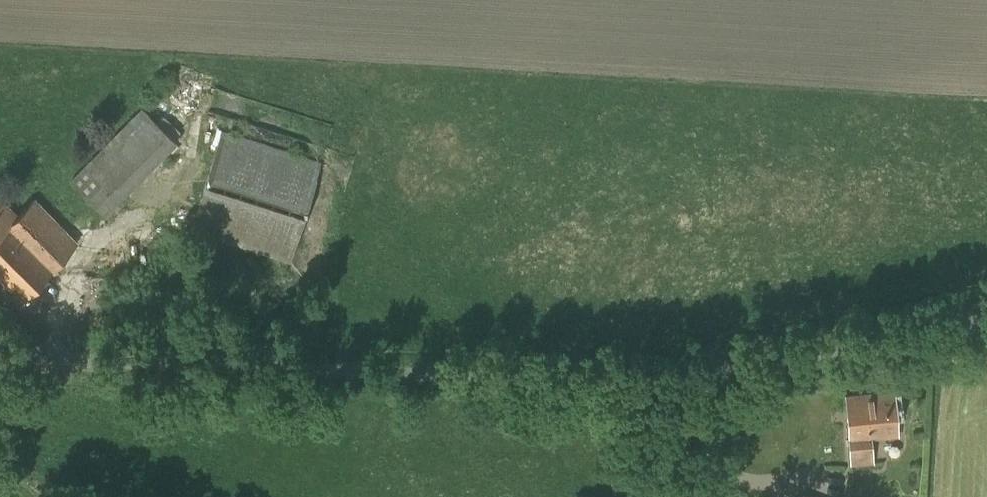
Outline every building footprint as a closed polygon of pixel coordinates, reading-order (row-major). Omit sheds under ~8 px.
[(142,106),(70,179),(106,214),(178,141),(142,106)] [(192,229),(291,260),(321,162),(223,132),(192,229)] [(22,299),(79,241),(35,198),(19,214),(0,195),(0,277),(22,299)] [(898,435),(894,390),(845,394),(851,465),(874,463),(872,438),(898,435)]
